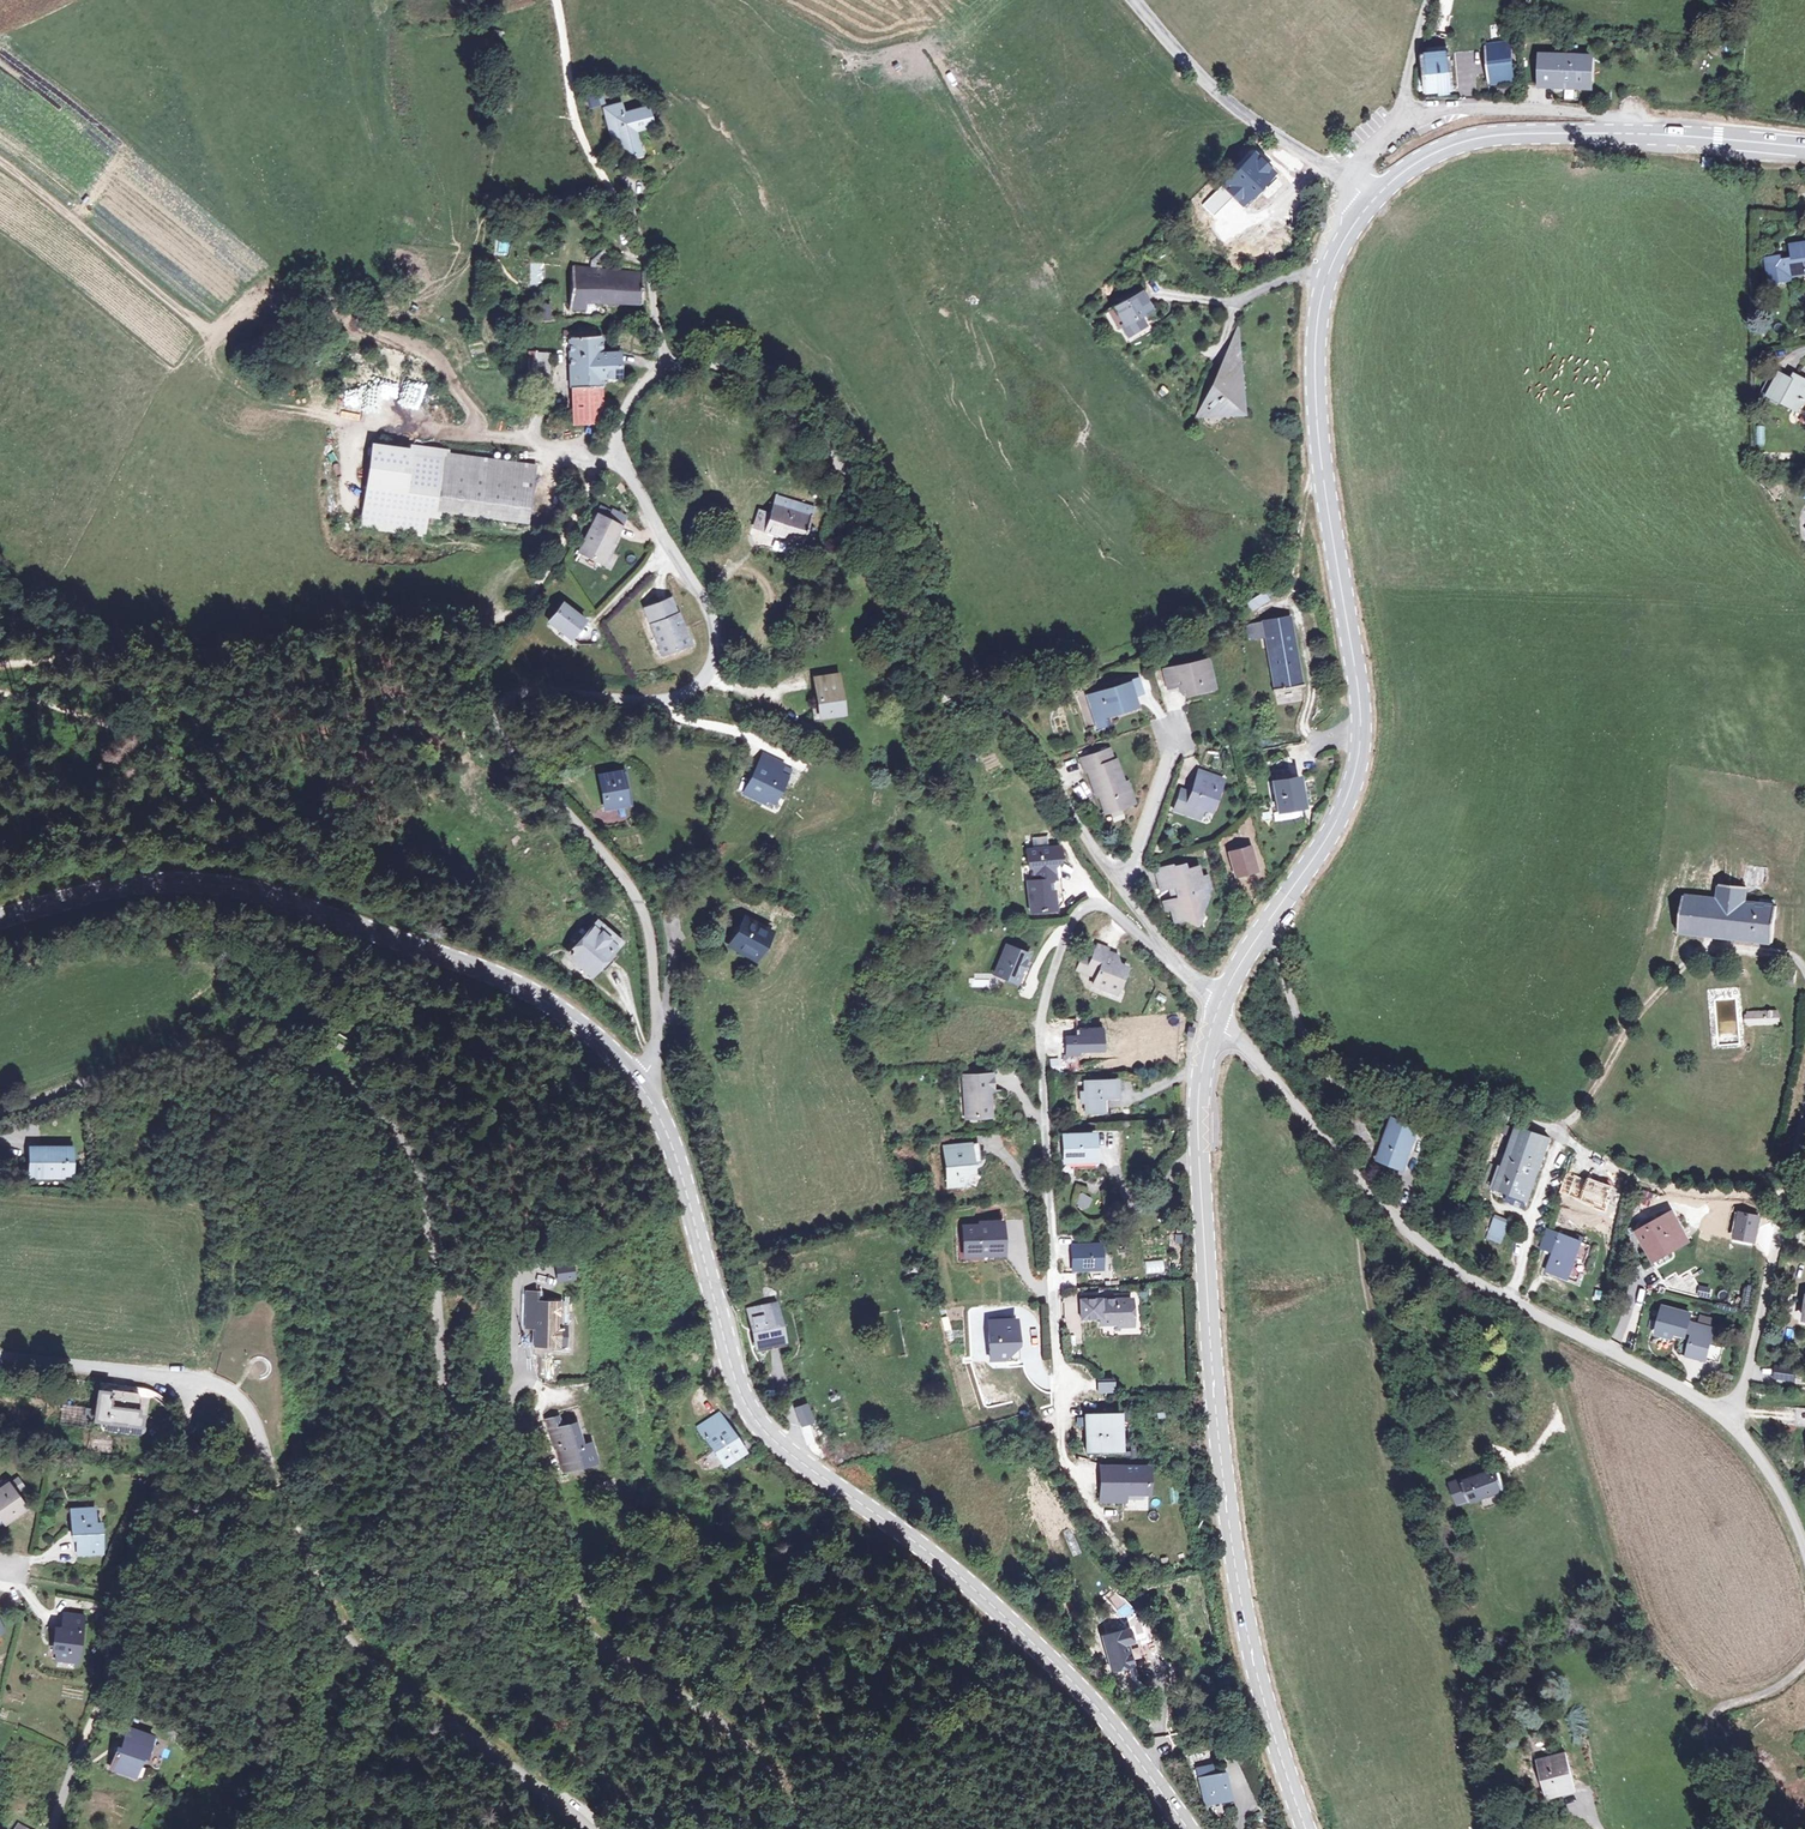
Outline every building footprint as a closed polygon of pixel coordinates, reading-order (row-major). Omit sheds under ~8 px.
[(1492,83),(1514,82),(1512,48),(1490,51),(1492,83)] [(1539,56),(1537,86),(1586,89),(1588,59),(1577,57),(1577,52),(1565,52),(1565,57),(1539,56)] [(1420,55),(1422,86),(1451,83),(1448,53),(1420,55)] [(586,95),(590,109),(605,105),(601,92),(586,95)] [(607,116),(623,111),(621,101),(604,105),(607,116)] [(647,106),(623,111),(607,116),(612,136),(619,134),(624,156),(640,153),(634,126),(651,122),(647,106)] [(1227,179),(1247,202),(1280,175),(1259,150),(1227,179)] [(1215,234),(1243,268),(1266,249),(1238,215),(1215,234)] [(1312,216),(1309,231),(1316,232),(1320,217),(1312,216)] [(1766,256),(1770,284),(1789,282),(1788,276),(1804,274),(1804,245),(1791,246),(1792,256),(1780,257),(1779,255),(1766,256)] [(645,282),(643,274),(577,268),(573,309),(589,311),(591,298),(643,302),(645,282)] [(1140,287),(1110,304),(1120,323),(1123,322),(1130,333),(1145,326),(1139,313),(1152,306),(1140,287)] [(544,301),(546,319),(556,318),(554,300),(544,301)] [(581,333),(565,332),(564,339),(575,341),(567,425),(598,429),(602,394),(606,394),(607,382),(617,383),(620,360),(607,357),(608,337),(601,335),(601,330),(583,328),(581,333)] [(1227,346),(1227,348),(1244,357),(1234,331),(1227,346)] [(1227,348),(1226,359),(1244,370),(1250,363),(1244,357),(1227,348)] [(543,353),(531,352),(532,374),(544,374),(543,353)] [(266,353),(263,359),(268,362),(272,356),(266,353)] [(1210,388),(1204,402),(1221,415),(1227,408),(1233,413),(1245,400),(1240,395),(1245,387),(1239,381),(1246,373),(1244,370),(1226,359),(1219,368),(1222,371),(1215,381),(1218,383),(1214,390),(1210,388)] [(1781,373),(1775,370),(1763,391),(1769,395),(1781,373)] [(1793,371),(1790,377),(1782,372),(1781,373),(1769,395),(1793,408),(1797,411),(1804,398),(1804,399),(1804,378),(1793,371)] [(1221,415),(1204,402),(1198,414),(1221,415)] [(418,449),(382,444),(371,522),(430,530),(433,511),(446,513),(447,509),(535,521),(543,462),(454,449),(418,444),(418,449)] [(777,496),(771,515),(761,511),(756,527),(810,544),(815,529),(805,526),(811,507),(777,496)] [(607,519),(619,525),(624,515),(611,509),(607,519)] [(610,542),(619,525),(607,519),(595,513),(576,550),(597,559),(606,541),(610,542)] [(606,541),(597,559),(604,563),(613,544),(610,542),(606,541)] [(1252,611),(1270,601),(1265,591),(1246,602),(1252,611)] [(685,647),(675,615),(669,600),(645,609),(660,655),(685,647)] [(588,619),(564,601),(545,628),(567,645),(588,619)] [(679,614),(675,615),(685,647),(690,646),(679,614)] [(1288,616),(1262,621),(1274,690),(1300,686),(1288,616)] [(1196,684),(1210,681),(1204,657),(1163,667),(1167,685),(1176,683),(1177,689),(1182,687),(1183,694),(1198,690),(1196,684)] [(810,673),(814,696),(810,696),(810,700),(808,701),(811,717),(830,713),(828,706),(838,705),(831,668),(810,673)] [(1131,683),(1131,685),(1135,698),(1145,695),(1141,680),(1131,683)] [(1211,686),(1210,681),(1196,684),(1198,690),(1211,686)] [(1091,698),(1099,727),(1112,724),(1110,717),(1109,713),(1120,710),(1121,714),(1138,709),(1135,698),(1131,685),(1091,698)] [(1130,802),(1124,783),(1115,757),(1112,758),(1109,746),(1082,755),(1086,769),(1089,768),(1095,785),(1099,784),(1107,810),(1130,802)] [(740,795),(772,811),(793,768),(788,765),(790,761),(764,748),(740,795)] [(539,759),(539,760),(548,771),(560,762),(551,751),(539,759)] [(1279,816),(1284,816),(1298,812),(1306,811),(1300,781),(1293,782),(1288,762),(1272,765),(1275,781),(1278,780),(1278,785),(1273,785),(1279,816)] [(1225,780),(1200,772),(1192,795),(1184,814),(1201,821),(1204,811),(1213,814),(1225,780)] [(622,777),(601,781),(608,810),(627,807),(622,777)] [(1129,781),(1124,783),(1130,802),(1135,800),(1129,781)] [(1184,814),(1192,795),(1182,791),(1174,811),(1184,814)] [(1058,846),(1027,849),(1028,865),(1032,864),(1033,879),(1027,879),(1030,910),(1053,908),(1051,878),(1054,878),(1052,864),(1059,857),(1058,846)] [(1061,846),(1058,846),(1059,857),(1052,864),(1054,878),(1051,878),(1053,908),(1057,908),(1062,898),(1058,864),(1064,856),(1061,846)] [(1252,846),(1227,852),(1234,877),(1257,872),(1252,846)] [(1156,886),(1164,885),(1171,883),(1174,895),(1172,901),(1167,899),(1161,901),(1162,907),(1166,906),(1169,918),(1180,916),(1195,924),(1201,914),(1193,909),(1204,892),(1203,887),(1205,886),(1203,873),(1189,876),(1186,865),(1180,867),(1179,861),(1168,864),(1167,862),(1151,866),(1156,886)] [(1171,883),(1164,885),(1167,899),(1172,901),(1174,895),(1171,883)] [(1718,898),(1686,894),(1682,931),(1775,942),(1780,905),(1746,900),(1747,886),(1721,883),(1718,898)] [(777,931),(746,913),(726,947),(758,965),(777,931)] [(598,921),(563,958),(589,982),(624,944),(598,921)] [(1103,941),(1097,954),(1091,968),(1102,973),(1099,979),(1111,985),(1113,979),(1121,979),(1125,981),(1134,963),(1122,957),(1124,953),(1112,949),(1114,945),(1103,941)] [(1015,945),(1007,946),(1014,948),(1027,954),(1015,983),(1022,986),(1032,963),(1028,961),(1032,953),(1015,945)] [(1013,951),(1005,948),(995,974),(1002,977),(1015,983),(1027,954),(1014,948),(1013,951)] [(1091,968),(1097,954),(1090,950),(1083,965),(1091,968)] [(1793,963),(1780,962),(1780,975),(1792,976),(1793,963)] [(1121,990),(1125,981),(1121,979),(1113,979),(1111,985),(1121,990)] [(1779,1014),(1747,1016),(1748,1028),(1781,1026),(1779,1014)] [(1320,1022),(1313,1025),(1318,1034),(1324,1032),(1320,1022)] [(991,1076),(962,1077),(965,1120),(987,1119),(985,1094),(992,1093),(991,1076)] [(1113,1080),(1085,1081),(1085,1091),(1079,1091),(1079,1101),(1085,1102),(1085,1111),(1102,1110),(1100,1097),(1114,1097),(1113,1080)] [(1413,1132),(1389,1125),(1378,1160),(1401,1168),(1413,1132)] [(1529,1204),(1549,1142),(1514,1131),(1494,1193),(1529,1204)] [(1094,1132),(1064,1133),(1066,1158),(1079,1158),(1080,1165),(1096,1165),(1094,1132)] [(33,1146),(31,1171),(71,1173),(72,1159),(70,1158),(71,1147),(33,1146)] [(980,1146),(968,1147),(969,1156),(981,1155),(980,1146)] [(969,1156),(968,1147),(944,1149),(948,1190),(961,1189),(971,1168),(982,1167),(981,1155),(969,1156)] [(1606,1192),(1602,1207),(1609,1208),(1613,1194),(1606,1192)] [(1564,1222),(1570,1225),(1575,1210),(1568,1208),(1564,1222)] [(1506,1222),(1493,1218),(1487,1237),(1500,1241),(1506,1222)] [(1675,1220),(1642,1236),(1655,1261),(1688,1243),(1675,1220)] [(1004,1243),(1003,1221),(986,1221),(986,1224),(966,1225),(967,1254),(995,1252),(994,1243),(1004,1243)] [(1579,1246),(1557,1239),(1547,1273),(1570,1280),(1579,1246)] [(1004,1252),(1004,1243),(994,1243),(995,1252),(1004,1252)] [(1100,1244),(1072,1246),(1074,1270),(1102,1269),(1100,1244)] [(567,1262),(552,1265),(555,1280),(570,1277),(567,1262)] [(1668,1290),(1693,1293),(1695,1278),(1669,1275),(1668,1290)] [(1710,1299),(1711,1287),(1700,1286),(1699,1298),(1710,1299)] [(525,1295),(526,1321),(535,1322),(536,1331),(537,1348),(566,1346),(565,1327),(561,1327),(559,1303),(535,1304),(534,1295),(525,1295)] [(1101,1302),(1081,1303),(1081,1319),(1101,1320),(1101,1328),(1132,1327),(1131,1303),(1102,1304),(1101,1302)] [(774,1305),(751,1309),(759,1348),(781,1343),(774,1305)] [(1692,1316),(1665,1309),(1658,1336),(1675,1340),(1677,1334),(1694,1339),(1690,1353),(1707,1357),(1714,1331),(1690,1325),(1692,1316)] [(1695,1316),(1694,1323),(1715,1326),(1716,1319),(1695,1316)] [(1017,1320),(991,1321),(992,1356),(1010,1355),(1018,1346),(1017,1320)] [(535,1322),(526,1321),(526,1332),(536,1331),(535,1322)] [(1018,1355),(1018,1346),(1010,1355),(1018,1355)] [(1795,1370),(1776,1368),(1775,1378),(1794,1379),(1795,1370)] [(1112,1393),(1112,1381),(1097,1382),(1097,1393),(1112,1393)] [(138,1412),(141,1387),(99,1382),(94,1418),(105,1420),(104,1427),(117,1429),(119,1421),(142,1424),(143,1413),(138,1412)] [(60,1422),(84,1425),(86,1408),(62,1405),(60,1422)] [(726,1429),(739,1420),(732,1411),(721,1419),(718,1416),(701,1427),(701,1430),(724,1462),(741,1451),(726,1429)] [(1120,1416),(1090,1417),(1091,1450),(1121,1450),(1120,1416)] [(555,1420),(543,1424),(554,1452),(561,1450),(567,1470),(591,1463),(586,1446),(580,1448),(572,1424),(558,1428),(555,1420)] [(1148,1466),(1102,1468),(1102,1502),(1126,1501),(1127,1493),(1149,1493),(1148,1466)] [(1500,1470),(1465,1483),(1471,1500),(1472,1503),(1507,1490),(1500,1470)] [(17,1477),(8,1484),(16,1496),(26,1488),(17,1477)] [(1461,1504),(1471,1500),(1465,1483),(1464,1481),(1453,1485),(1461,1504)] [(26,1510),(16,1496),(8,1484),(0,1490),(0,1518),(5,1525),(26,1510)] [(80,1533),(81,1544),(81,1559),(107,1558),(106,1527),(99,1527),(99,1513),(75,1514),(76,1534),(80,1533)] [(1071,1528),(1064,1530),(1070,1556),(1078,1554),(1071,1528)] [(1109,1620),(1111,1631),(1120,1630),(1118,1618),(1109,1620)] [(77,1667),(84,1624),(65,1620),(62,1632),(57,1632),(55,1644),(60,1646),(57,1663),(77,1667)] [(1104,1636),(1112,1669),(1127,1666),(1123,1646),(1130,1644),(1127,1630),(1104,1636)] [(141,1779),(151,1737),(126,1730),(120,1750),(115,1749),(109,1769),(141,1779)] [(1568,1753),(1544,1758),(1551,1788),(1575,1782),(1568,1753)] [(1223,1771),(1201,1776),(1207,1800),(1229,1795),(1223,1771)] [(1263,1799),(1257,1802),(1258,1809),(1265,1806),(1263,1799)]
